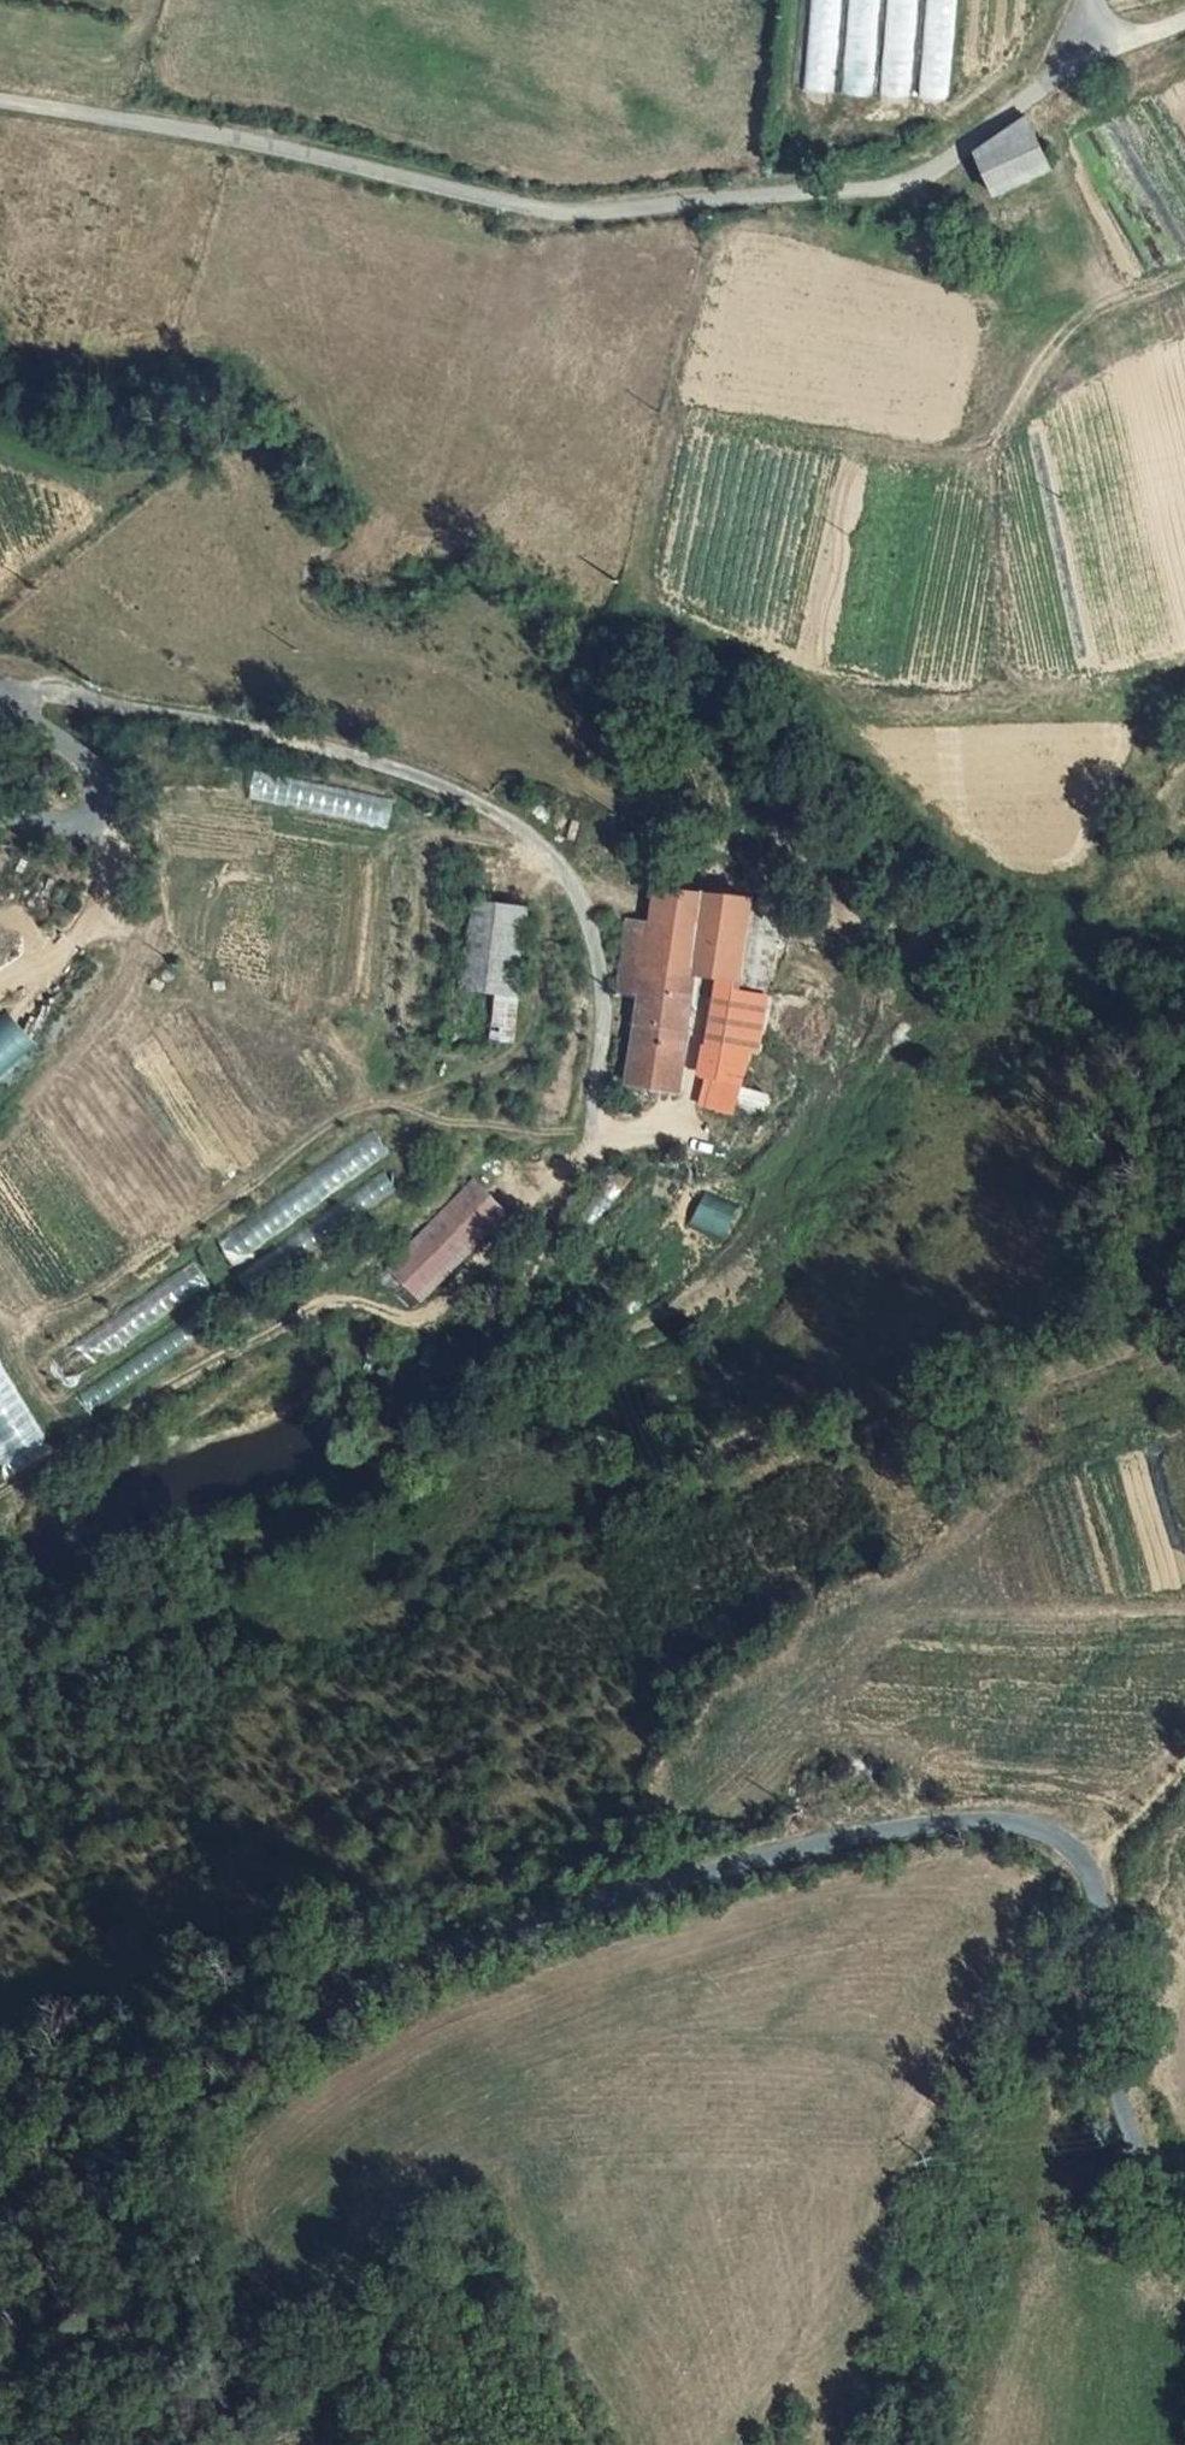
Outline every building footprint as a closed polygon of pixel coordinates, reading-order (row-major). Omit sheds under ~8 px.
[(805,89),(915,97),(915,95),(951,97),(958,0),(811,0),(805,89)] [(999,196),(1051,171),(1026,120),(978,154),(999,196)] [(653,923),(700,930),(705,892),(657,887),(653,923)] [(753,897),(705,892),(700,930),(695,969),(715,971),(743,973),(753,897)] [(540,916),(478,907),(466,994),(528,1003),(540,916)] [(688,1026),(695,969),(700,930),(653,923),(626,920),(617,985),(643,988),(639,1019),(688,1026)] [(767,1045),(771,976),(743,973),(715,971),(706,1041),(711,1041),(767,1045)] [(5,1076),(38,1039),(1,1005),(0,1006),(0,1072),(5,1076)] [(688,1026),(639,1019),(630,1083),(679,1089),(688,1026)] [(767,1045),(711,1041),(707,1075),(714,1075),(710,1104),(747,1109),(767,1045)] [(417,1301),(514,1227),(484,1189),(388,1263),(417,1301)]
